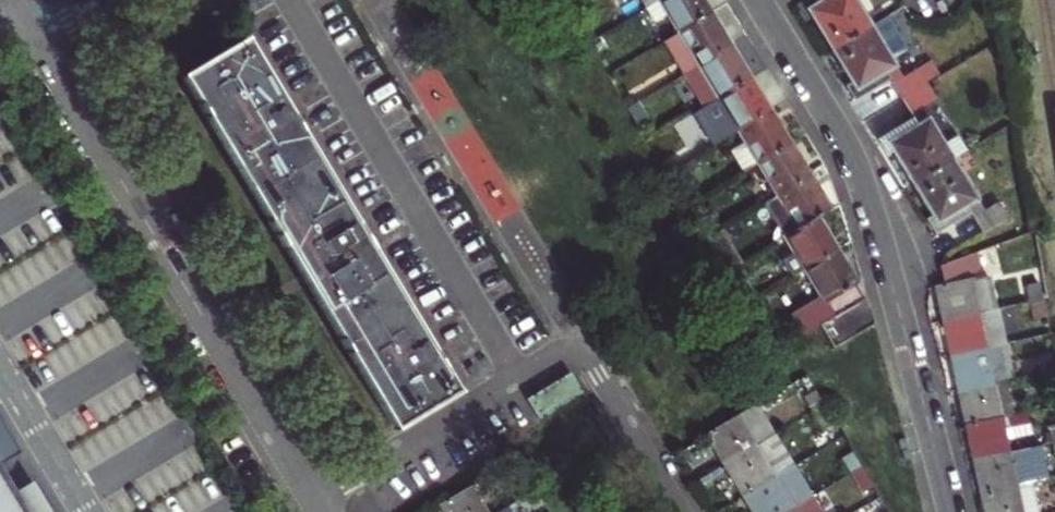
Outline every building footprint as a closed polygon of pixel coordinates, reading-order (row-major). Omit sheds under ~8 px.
[(645,8),(646,8),(659,0),(640,0),(645,8)] [(705,0),(659,0),(646,8),(655,23),(668,15),(678,32),(712,12),(705,0)] [(798,6),(806,20),(812,16),(820,29),(832,50),(871,26),(855,0),(807,0),(798,6)] [(725,34),(712,12),(678,32),(663,42),(683,75),(698,65),(732,45),(725,34)] [(902,77),(871,26),(832,50),(842,67),(852,83),(846,86),(855,100),(889,80),(901,99),(926,84),(916,68),(902,77)] [(605,44),(600,36),(593,40),(599,49),(605,44)] [(271,83),(243,37),(180,75),(394,431),(457,393),(436,357),(352,218),(332,185),(271,83)] [(745,66),(732,45),(698,65),(683,75),(703,108),(704,107),(752,78),(745,66)] [(916,68),(926,84),(935,79),(926,62),(916,68)] [(765,99),(752,78),(704,107),(724,139),(738,131),(772,110),(765,99)] [(935,99),(926,84),(901,99),(913,119),(879,140),(887,154),(893,150),(903,166),(913,184),(952,160),(951,158),(966,150),(958,136),(943,145),(921,109),(935,99)] [(649,121),(638,102),(627,109),(639,127),(649,121)] [(785,130),(772,110),(738,131),(745,142),(732,150),(745,171),(758,163),(792,143),(785,130)] [(805,164),(792,143),(758,163),(778,196),(812,176),(805,164)] [(933,217),(928,220),(936,234),(971,214),(982,233),(1008,218),(997,202),(983,210),(952,160),(913,184),(928,208),(933,217)] [(823,194),(812,176),(778,196),(798,229),(818,217),(832,208),(823,194)] [(831,237),(818,217),(798,229),(785,236),(795,253),(783,260),(794,276),(801,272),(838,250),(831,237)] [(723,228),(706,238),(726,271),(743,261),(723,228)] [(851,271),(838,250),(801,272),(817,298),(790,315),(803,335),(819,325),(863,299),(855,285),(859,283),(851,271)] [(980,265),(977,253),(942,266),(946,283),(934,285),(936,295),(942,321),(991,311),(997,309),(989,276),(971,280),(980,265)] [(735,286),(747,305),(757,298),(746,279),(735,286)] [(1030,302),(1040,300),(1037,283),(1024,286),(1028,302),(1030,302)] [(870,312),(863,299),(819,325),(833,349),(874,325),(870,312)] [(1034,319),(1044,317),(1040,300),(1030,302),(1034,319)] [(997,309),(991,311),(942,321),(947,344),(950,356),(998,345),(1006,343),(997,309)] [(1013,378),(1006,343),(998,345),(950,356),(955,377),(957,391),(1006,380),(1013,378)] [(1038,356),(1041,372),(1043,372),(1053,370),(1050,353),(1038,356)] [(1053,370),(1043,372),(1041,372),(1048,408),(1054,407),(1054,381),(1053,370)] [(527,399),(539,419),(583,393),(570,372),(527,399)] [(1013,415),(1006,380),(957,391),(963,415),(965,425),(1002,417),(1013,415)] [(769,401),(784,425),(808,410),(794,386),(769,401)] [(805,397),(814,412),(824,406),(816,391),(805,397)] [(775,435),(756,404),(737,415),(705,434),(718,456),(724,465),(775,435)] [(833,420),(824,406),(814,412),(822,426),(833,420)] [(1026,412),(1013,415),(1002,417),(965,425),(970,446),(973,460),(1021,450),(1018,437),(1031,435),(1026,412)] [(1052,443),(1054,443),(1054,431),(1036,435),(1038,446),(1052,443)] [(732,480),(742,496),(793,465),(775,435),(724,465),(732,480)] [(1039,482),(1032,447),(1021,450),(973,460),(977,479),(981,494),(1031,484),(1039,482)] [(842,458),(850,473),(861,467),(852,452),(842,458)] [(794,465),(793,465),(742,496),(752,511),(785,511),(813,495),(794,465)] [(869,481),(861,467),(850,473),(859,487),(869,481)] [(517,481),(526,495),(536,489),(527,474),(517,481)] [(0,476),(0,511),(22,511),(0,476)] [(1031,484),(981,494),(985,511),(1037,511),(1031,484)] [(471,485),(439,504),(444,511),(487,511),(471,485)] [(536,489),(526,495),(534,508),(544,502),(536,489)] [(813,495),(785,511),(823,511),(813,495)]
